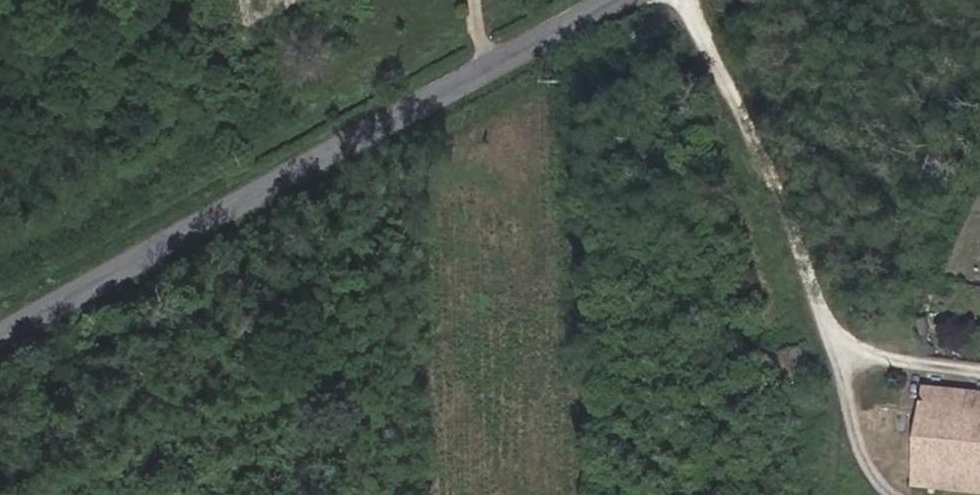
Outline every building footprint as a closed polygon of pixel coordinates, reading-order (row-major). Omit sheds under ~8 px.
[(776,383),(791,378),(778,340),(766,345),(762,346),(766,357),(776,383)] [(868,412),(863,460),(902,464),(898,486),(979,494),(979,395),(912,388),(908,415),(868,412)]
